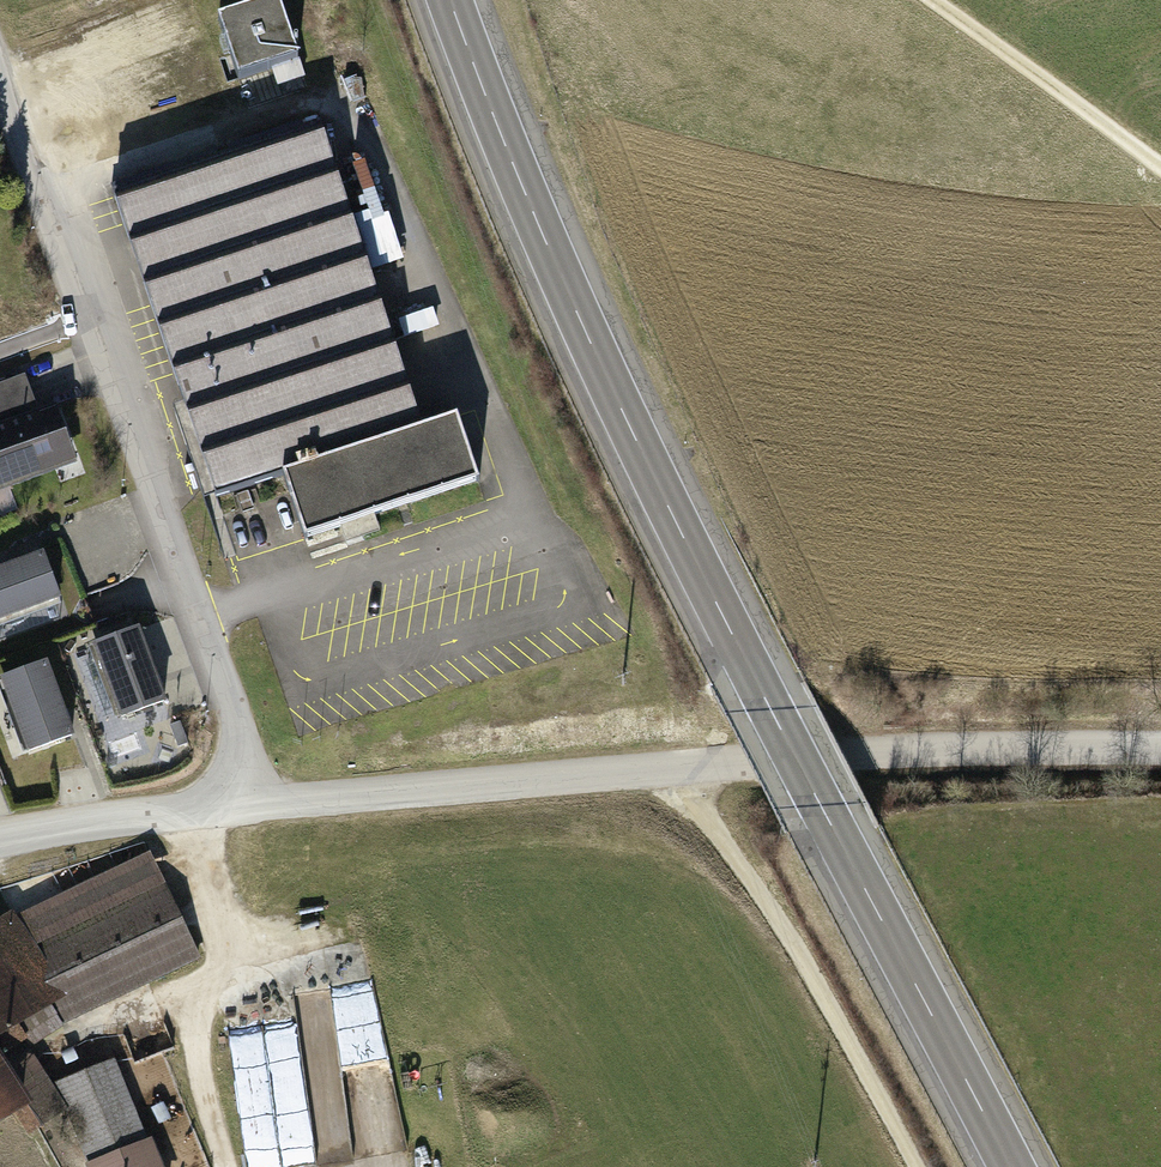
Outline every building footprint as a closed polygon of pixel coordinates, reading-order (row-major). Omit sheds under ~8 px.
[(278,0),(218,20),(238,80),(273,68),(278,84),(303,76),(278,0)] [(317,117),(302,121),(306,131),(320,127),(317,117)] [(321,128),(115,196),(197,441),(186,445),(191,459),(202,455),(217,498),(284,476),(305,538),(477,480),(456,416),(422,428),(321,128)] [(8,484),(59,465),(50,441),(65,435),(55,409),(34,417),(19,378),(0,385),(0,462),(8,484)] [(0,571),(0,619),(58,597),(43,556),(0,571)] [(137,630),(96,645),(122,717),(164,701),(137,630)] [(46,665),(4,680),(30,751),(72,735),(46,665)] [(0,925),(0,1114),(20,1101),(24,1107),(50,1090),(11,1029),(47,1003),(60,1022),(197,957),(163,882),(33,945),(15,915),(0,925)] [(329,1162),(411,1146),(378,978),(296,993),(329,1162)] [(272,1027),(240,1030),(249,1166),(282,1166),(272,1027)] [(152,1144),(143,1148),(109,1065),(64,1084),(98,1166),(161,1166),(152,1144)]
